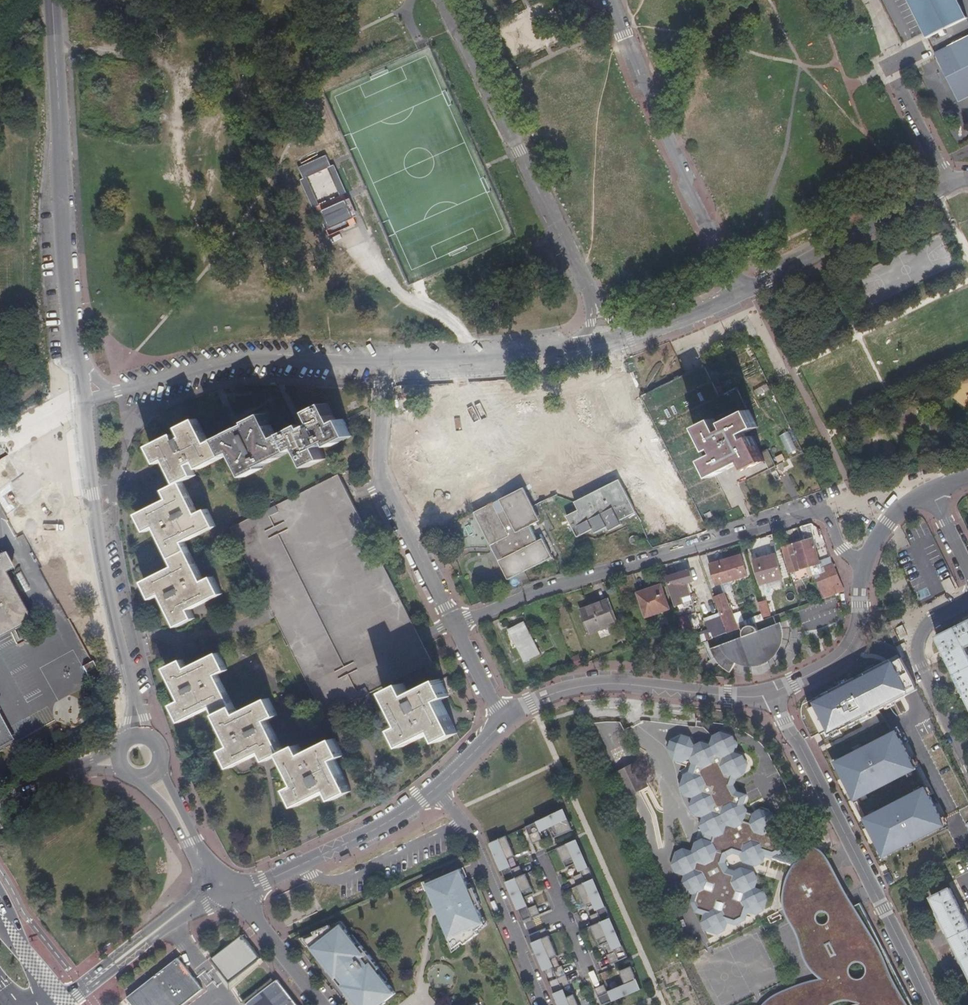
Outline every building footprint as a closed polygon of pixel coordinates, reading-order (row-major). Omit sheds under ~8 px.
[(967,18),(959,0),(908,0),(924,32),(927,38),(967,18)] [(935,52),(959,101),(967,97),(967,36),(935,52)] [(331,166),(326,155),(298,167),(303,178),(300,180),(312,208),(316,207),(318,212),(318,213),(326,231),(327,230),(329,236),(357,224),(344,195),(347,193),(335,165),(331,166)] [(702,453),(712,476),(744,462),(746,466),(770,456),(755,420),(762,417),(754,399),(723,412),(721,407),(695,418),(709,450),(702,453)] [(288,432),(296,449),(300,447),(310,466),(327,458),(321,447),(331,442),(333,445),(353,435),(344,419),(339,422),(328,402),(311,411),(317,422),(307,427),(305,424),(288,432)] [(296,449),(288,432),(278,436),(265,413),(249,421),(250,423),(219,438),(227,455),(234,452),(246,476),(263,468),(262,465),(285,454),(294,450),(296,449)] [(180,483),(183,481),(196,474),(191,464),(198,461),(202,468),(227,455),(219,438),(210,442),(197,419),(180,427),(185,436),(179,439),(176,434),(151,446),(160,463),(168,459),(180,483)] [(303,671),(314,693),(322,710),(336,705),(338,709),(368,695),(380,688),(433,662),(425,645),(416,627),(339,473),(299,492),(249,518),(230,526),(274,614),(303,671)] [(621,519),(636,512),(620,478),(574,499),(578,509),(566,514),(577,538),(608,524),(611,529),(623,523),(621,519)] [(183,481),(180,483),(166,490),(170,498),(139,514),(147,531),(157,526),(171,556),(189,548),(185,541),(217,525),(208,509),(199,513),(183,481)] [(509,579),(553,556),(543,537),(538,540),(531,524),(541,519),(524,487),(474,512),(509,579)] [(814,539),(797,544),(804,568),(813,566),(814,569),(815,573),(816,574),(825,598),(845,591),(834,565),(822,569),(814,539)] [(787,557),(793,555),(798,554),(799,557),(802,569),(804,568),(797,544),(785,548),(787,557)] [(189,548),(171,556),(176,566),(144,581),(153,598),(162,594),(179,626),(195,618),(191,608),(223,593),(214,576),(205,580),(189,548)] [(29,620),(3,572),(11,568),(2,552),(0,553),(0,636),(29,620)] [(777,555),(757,562),(763,583),(783,576),(777,555)] [(796,563),(794,558),(793,555),(787,557),(790,565),(796,563)] [(711,565),(714,576),(722,574),(724,581),(748,575),(742,556),(711,565)] [(694,571),(670,578),(678,605),(686,603),(688,611),(698,608),(691,583),(697,581),(694,571)] [(724,581),(722,574),(714,576),(717,584),(724,581)] [(664,586),(639,593),(647,617),(671,610),(664,586)] [(731,634),(739,631),(728,594),(719,597),(731,634)] [(789,654),(780,622),(758,628),(756,620),(771,616),(766,599),(758,602),(762,615),(742,621),(746,636),(714,645),(722,673),(789,654)] [(607,601),(581,610),(589,632),(615,623),(607,601)] [(713,640),(728,635),(723,620),(708,625),(713,640)] [(967,644),(967,620),(938,634),(967,697),(967,648),(967,645),(967,644)] [(526,625),(511,632),(525,663),(540,657),(526,625)] [(218,715),(235,707),(229,694),(218,673),(228,669),(219,652),(188,668),(183,659),(166,668),(183,700),(174,705),(182,721),(213,705),(218,715)] [(82,665),(91,681),(92,683),(101,677),(91,660),(82,665)] [(903,660),(894,665),(896,669),(905,664),(903,660)] [(819,709),(811,713),(824,739),(829,736),(831,739),(842,734),(842,735),(862,725),(872,720),(911,701),(909,697),(919,693),(905,664),(896,669),(894,665),(816,703),(819,709)] [(441,678),(410,694),(404,683),(387,691),(404,724),(396,728),(405,745),(436,730),(441,740),(457,732),(441,699),(449,695),(441,678)] [(911,701),(921,697),(919,693),(909,697),(911,701)] [(235,707),(218,715),(233,745),(223,750),(232,767),(263,750),(269,759),(282,752),(285,751),(269,719),(278,714),(270,697),(238,713),(235,707)] [(622,747),(614,720),(593,726),(601,753),(622,747)] [(917,769),(898,731),(836,763),(855,801),(870,793),(868,790),(901,773),(902,777),(917,769)] [(683,884),(687,891),(697,895),(701,902),(697,911),(706,915),(703,923),(707,931),(717,934),(724,930),(727,921),(736,924),(744,920),(747,911),(755,914),(763,911),(766,901),(762,894),(754,891),(756,882),(752,874),(744,871),(736,875),(729,872),(725,864),(727,856),(736,852),(743,854),(747,862),(755,865),(764,861),(766,853),(774,856),(783,852),(786,844),(782,835),(773,833),(776,824),(772,816),(763,813),(756,816),(747,813),(744,805),(746,797),(739,794),(735,787),(738,778),(745,775),(747,767),(743,757),(735,755),(738,746),(734,738),(725,735),(717,739),(714,748),(705,745),(698,748),(694,757),(697,766),(693,774),(687,777),(684,786),(688,795),(697,797),(694,806),(698,814),(706,817),(703,826),(707,834),(716,837),(713,845),(705,842),(696,846),(693,854),(685,851),(677,856),(674,865),(678,872),(686,876),(683,884)] [(285,751),(282,752),(298,783),(289,789),(298,805),(330,789),(335,798),(352,790),(336,758),(344,754),(335,737),(304,753),(299,744),(285,751)] [(615,771),(627,796),(648,787),(636,761),(615,771)] [(646,788),(630,795),(646,832),(662,825),(646,788)] [(883,858),(945,827),(925,789),(910,796),(912,800),(881,816),(879,812),(864,819),(883,858)] [(552,838),(573,828),(564,808),(524,826),(531,841),(540,837),(537,831),(547,827),(552,838)] [(515,856),(507,835),(489,843),(506,882),(519,876),(521,875),(517,866),(512,869),(508,859),(515,856)] [(593,877),(577,838),(556,846),(565,866),(576,862),(580,872),(575,874),(579,883),(593,877)] [(900,986),(893,972),(859,903),(853,891),(837,856),(828,844),(821,840),(806,853),(797,860),(787,875),(784,882),(782,891),(782,905),(788,920),(792,927),(796,935),(800,951),(803,958),(806,964),(809,969),(818,978),(812,979),(797,984),(777,992),(768,997),(762,1004),(761,1004),(768,1004),(773,1001),(777,998),(786,994),(793,991),(796,991),(805,988),(813,987),(820,989),(828,991),(832,987),(829,983),(812,965),(809,962),(808,958),(806,949),(806,945),(809,939),(813,935),(813,931),(807,929),(803,927),(798,923),(796,920),(792,916),(789,911),(787,904),(787,896),(788,889),(790,880),(794,870),(801,865),(803,861),(808,855),(815,850),(823,847),(829,850),(836,862),(847,887),(871,930),(882,952),(885,961),(886,966),(887,969),(887,973),(886,976),(885,979),(883,983),(886,984),(887,982),(888,981),(890,980),(892,980),(894,981),(895,982),(903,999),(906,1004),(909,1004),(900,986)] [(796,920),(798,923),(803,927),(807,929),(813,931),(813,935),(809,939),(806,945),(806,949),(808,958),(809,962),(812,965),(829,983),(832,987),(828,991),(820,989),(813,987),(805,988),(796,991),(793,991),(786,994),(777,998),(773,1001),(768,1004),(831,1004),(836,1002),(843,1000),(857,1002),(859,1003),(857,1004),(852,1004),(906,1004),(903,999),(895,982),(894,981),(892,980),(890,980),(888,981),(887,982),(886,984),(883,983),(885,979),(886,976),(887,973),(887,969),(886,966),(885,961),(882,952),(871,930),(847,887),(836,862),(829,850),(823,847),(815,850),(808,855),(803,861),(801,865),(794,870),(790,880),(788,889),(787,896),(787,904),(789,911),(792,916),(796,920)] [(479,929),(485,924),(482,918),(479,909),(477,905),(480,903),(474,887),(470,889),(468,884),(465,878),(461,869),(432,882),(426,884),(428,891),(430,894),(435,892),(437,897),(434,898),(438,906),(435,907),(440,917),(442,916),(446,925),(448,924),(450,928),(445,930),(451,943),(453,948),(459,945),(462,942),(464,944),(478,933),(476,931),(479,929)] [(528,908),(524,898),(535,893),(526,873),(523,874),(521,875),(519,876),(506,882),(523,921),(537,915),(534,905),(528,908)] [(888,875),(883,877),(887,886),(892,884),(888,875)] [(610,916),(593,877),(579,883),(576,884),(585,905),(593,901),(597,911),(591,914),(595,923),(610,916)] [(426,884),(432,882),(431,879),(422,883),(426,892),(428,891),(426,884)] [(930,897),(967,976),(967,928),(949,888),(938,893),(930,897)] [(442,916),(440,917),(445,930),(450,928),(448,924),(446,925),(442,916)] [(627,956),(610,916),(595,923),(593,924),(590,925),(599,945),(609,941),(614,951),(608,953),(613,963),(627,956)] [(485,924),(479,929),(480,931),(488,925),(485,917),(482,918),(485,924)] [(342,924),(346,930),(348,928),(342,921),(334,924),(335,927),(342,924)] [(386,1003),(385,1001),(396,993),(386,981),(378,970),(380,968),(362,946),(360,948),(351,937),(346,930),(342,924),(335,927),(331,928),(330,926),(314,932),(316,935),(311,937),(305,940),(309,945),(318,956),(322,953),(325,957),(323,958),(335,973),(333,975),(344,989),(346,987),(359,1003),(360,1002),(363,1004),(383,1004),(386,1003)] [(535,940),(533,936),(532,937),(531,936),(546,930),(545,927),(528,935),(530,939),(531,942),(535,940)] [(549,935),(547,930),(550,929),(550,928),(546,930),(531,936),(532,937),(533,936),(535,940),(549,935)] [(244,935),(213,959),(231,982),(262,958),(244,935)] [(305,940),(311,937),(310,935),(301,939),(307,946),(309,945),(305,940)] [(360,948),(362,946),(353,935),(351,937),(360,948)] [(563,975),(559,966),(554,968),(549,959),(557,955),(549,935),(535,940),(531,942),(548,982),(563,975)] [(453,948),(451,943),(449,944),(453,953),(460,947),(459,945),(453,948)] [(318,956),(330,971),(328,972),(346,995),(347,994),(356,1004),(363,1004),(360,1002),(359,1003),(346,987),(344,989),(333,975),(335,973),(323,958),(325,957),(322,953),(318,956)] [(179,957),(127,997),(133,1004),(183,1004),(203,989),(179,957)] [(601,1004),(602,1004),(641,988),(631,965),(619,970),(625,984),(607,992),(604,986),(595,990),(601,1004)] [(380,968),(378,970),(386,981),(388,979),(380,968)] [(574,993),(566,997),(562,987),(567,985),(563,975),(548,982),(558,1004),(579,1004),(574,993)] [(278,980),(246,1004),(247,1004),(298,1004),(278,980)]
